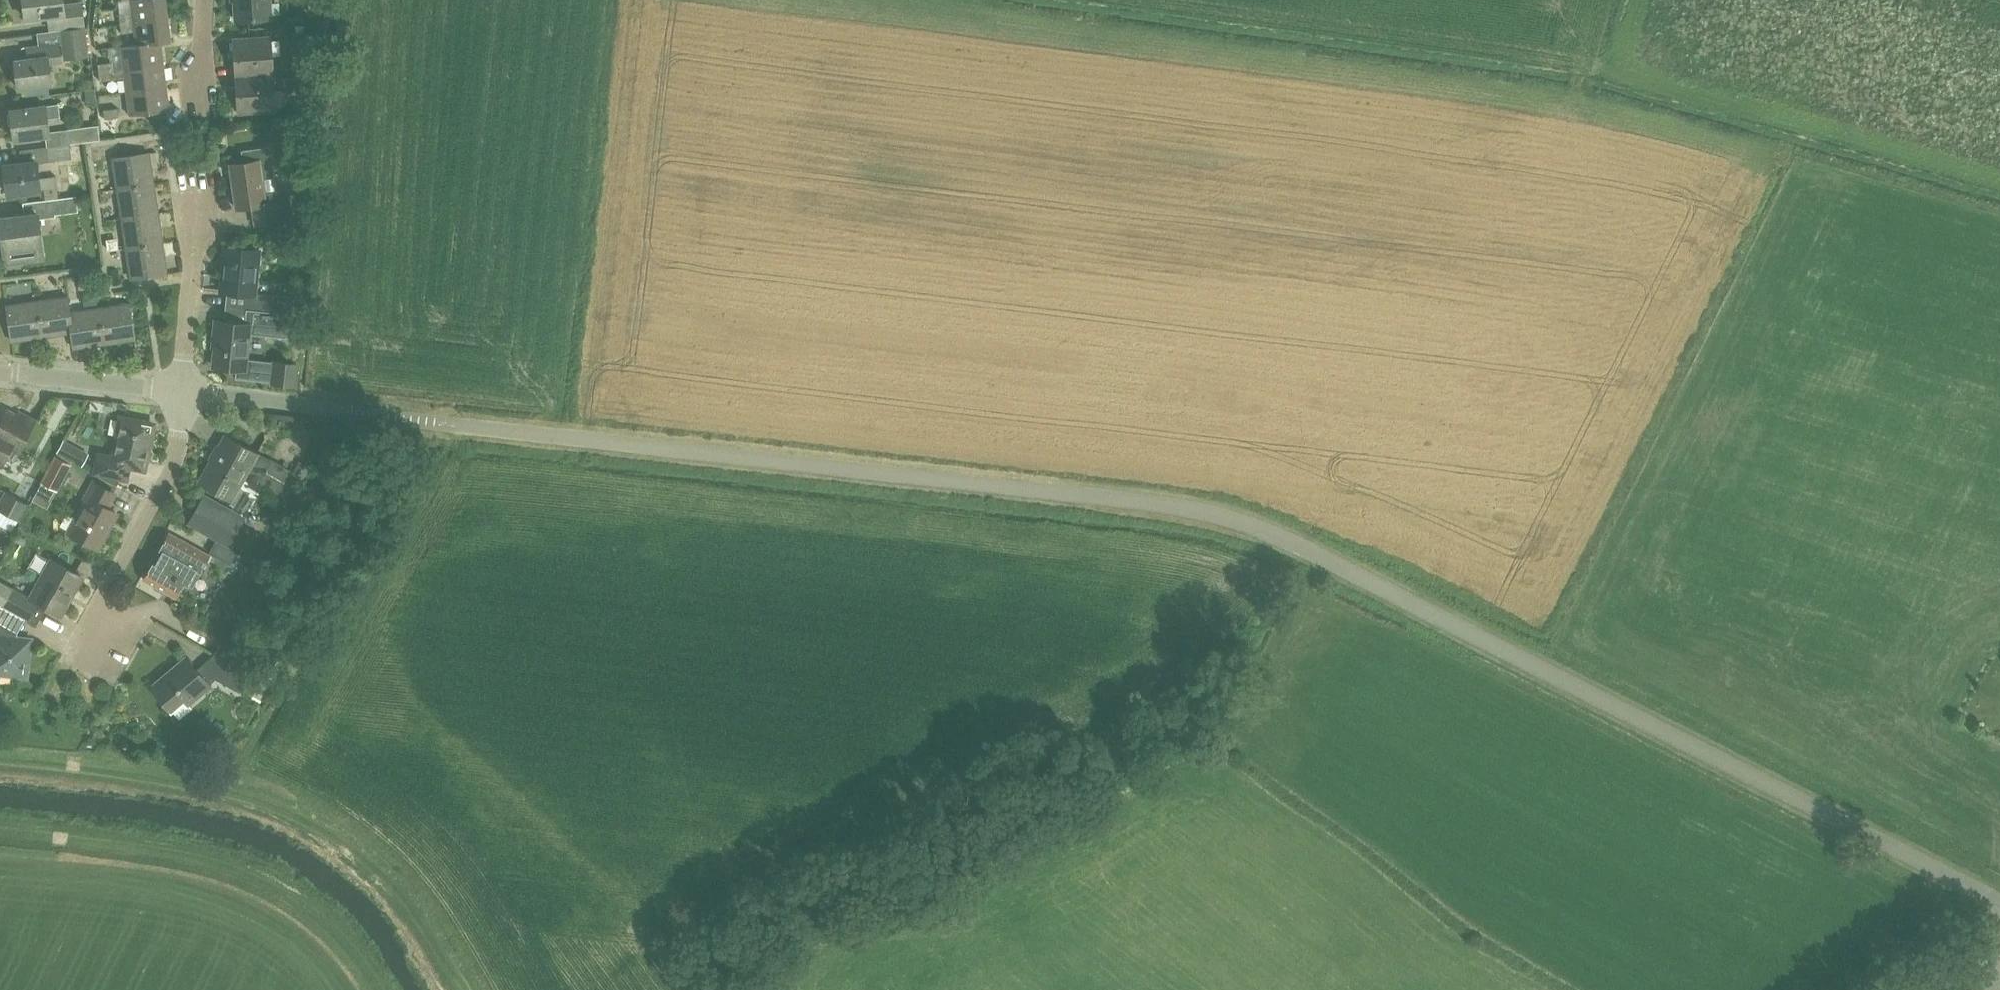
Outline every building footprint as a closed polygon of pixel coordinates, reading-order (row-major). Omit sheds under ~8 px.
[(85,25),(81,1),(63,3),(63,0),(23,0),(25,19),(47,16),(49,31),(60,30),(60,29),(85,25)] [(168,18),(165,0),(130,0),(132,12),(119,14),(120,23),(168,18)] [(270,0),(234,0),(235,20),(271,18),(270,0)] [(168,18),(120,23),(121,33),(134,32),(136,44),(136,45),(160,42),(160,43),(171,41),(168,18)] [(60,29),(60,30),(63,60),(89,56),(85,26),(85,25),(60,29)] [(235,76),(278,73),(278,60),(272,60),(271,36),(232,39),(235,76)] [(50,93),(48,85),(51,85),(48,64),(62,62),(59,41),(25,46),(26,58),(15,59),(18,89),(24,88),(25,96),(50,93)] [(136,44),(120,46),(123,68),(163,63),(160,43),(160,42),(136,45),(136,44)] [(112,62),(97,64),(99,81),(124,78),(126,92),(166,87),(163,63),(123,68),(123,69),(113,70),(112,62)] [(314,70),(306,71),(306,79),(314,78),(314,70)] [(278,73),(235,76),(237,113),(276,110),(274,86),(279,86),(278,73)] [(166,87),(126,92),(129,115),(169,110),(166,87)] [(300,112),(304,109),(305,104),(303,100),(298,99),(294,102),(293,106),(296,111),(300,112)] [(14,140),(49,135),(47,119),(60,117),(58,103),(45,105),(45,104),(10,109),(14,140)] [(104,118),(118,117),(117,108),(103,109),(104,118)] [(100,139),(99,125),(70,128),(72,143),(100,139)] [(72,158),(70,144),(46,146),(48,161),(72,158)] [(277,189),(271,145),(241,150),(243,163),(229,165),(235,209),(250,206),(253,226),(295,220),(290,187),(277,189)] [(117,188),(153,183),(149,152),(112,158),(117,188)] [(45,199),(58,197),(57,188),(56,176),(38,178),(36,160),(4,164),(8,195),(40,191),(39,189),(44,189),(45,199)] [(121,218),(158,212),(153,183),(117,188),(121,218)] [(58,197),(45,199),(47,215),(78,212),(76,195),(58,198),(58,197)] [(44,259),(38,212),(0,217),(0,229),(4,264),(44,259)] [(126,248),(162,242),(158,212),(121,218),(126,248)] [(108,250),(119,249),(118,237),(106,238),(108,250)] [(131,278),(167,273),(162,242),(126,248),(131,278)] [(224,247),(220,290),(248,293),(246,309),(247,310),(286,314),(289,314),(289,313),(296,313),(298,299),(291,298),(291,296),(255,293),(259,250),(224,247)] [(71,332),(70,311),(67,296),(37,300),(42,337),(71,332)] [(12,341),(42,337),(37,300),(6,305),(12,341)] [(99,307),(104,344),(135,339),(129,302),(99,307)] [(74,348),(104,344),(99,307),(70,311),(71,332),(74,348)] [(215,320),(212,346),(215,346),(213,366),(236,368),(235,378),(273,382),(296,385),(298,364),(275,361),(275,363),(247,360),(250,334),(286,338),(287,333),(298,334),(300,314),(296,313),(289,313),(289,314),(286,314),(247,310),(246,309),(225,307),(223,321),(215,320)] [(7,409),(0,422),(0,465),(2,466),(12,447),(20,451),(36,421),(22,413),(20,416),(7,409)] [(145,470),(155,423),(120,416),(112,456),(98,453),(94,473),(127,479),(129,467),(145,470)] [(257,453),(225,435),(218,447),(217,446),(210,457),(212,458),(199,481),(232,499),(248,470),(261,477),(259,482),(277,492),(287,472),(270,462),(272,460),(258,453),(257,453)] [(56,454),(72,463),(80,448),(64,439),(56,454)] [(71,463),(72,463),(56,454),(41,483),(58,492),(72,464),(71,463)] [(303,480),(310,466),(298,460),(291,474),(303,480)] [(97,548),(117,513),(107,507),(115,493),(94,481),(85,498),(86,499),(68,532),(97,548)] [(29,504),(5,491),(0,500),(0,517),(17,526),(29,504)] [(189,524),(228,546),(244,517),(205,495),(189,524)] [(210,554),(169,531),(160,547),(158,546),(149,562),(151,563),(142,579),(173,595),(181,581),(192,587),(201,570),(210,554)] [(82,577),(50,559),(30,596),(12,586),(9,592),(0,587),(0,605),(25,618),(37,624),(46,607),(61,615),(82,577)] [(25,618),(0,605),(0,674),(27,677),(31,639),(17,637),(17,632),(25,618)] [(72,637),(78,628),(56,614),(51,624),(72,637)] [(214,653),(262,680),(269,667),(272,669),(280,653),(248,635),(241,649),(222,638),(214,653)] [(261,682),(262,680),(214,653),(214,654),(195,669),(185,657),(151,686),(170,708),(168,709),(171,713),(173,711),(179,718),(192,707),(189,703),(210,686),(208,684),(215,678),(240,692),(242,688),(253,694),(257,689),(263,692),(266,685),(261,682)]
